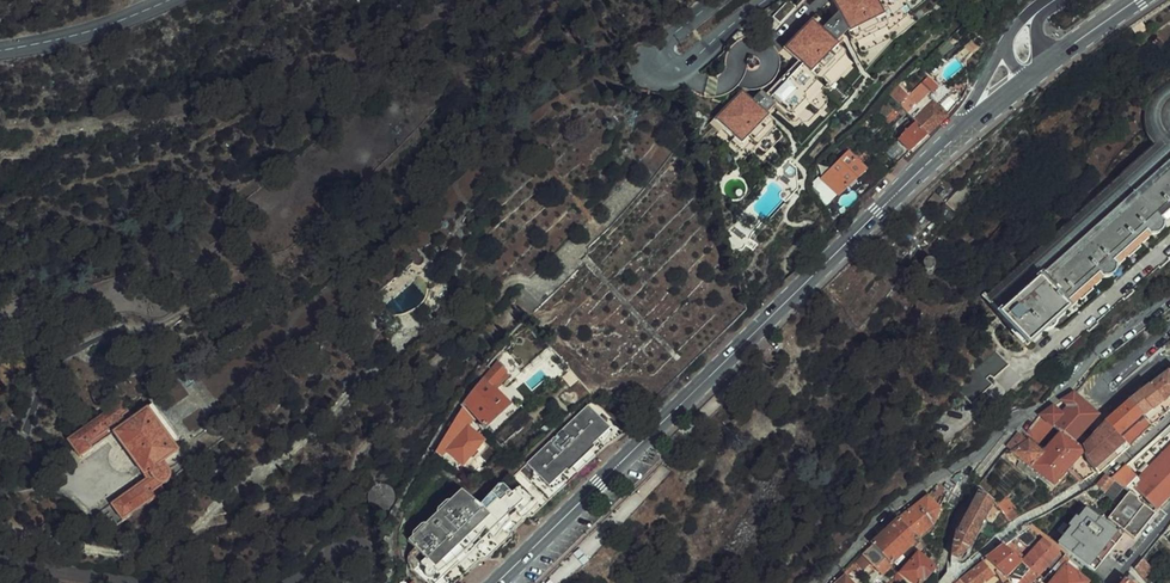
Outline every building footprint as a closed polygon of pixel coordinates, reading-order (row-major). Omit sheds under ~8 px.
[(773,82),(769,86),(764,89),(759,91),(753,92),(748,92),(743,91),(710,124),(719,133),(716,136),(739,157),(750,145),(759,153),(777,135),(762,119),(766,115),(761,109),(763,109),(767,112),(769,112),(771,111),(773,109),(774,106),(774,105),(790,121),(798,113),(804,119),(822,100),(816,93),(827,82),(829,82),(847,63),(841,57),(845,52),(831,37),(825,31),(828,28),(831,31),(842,20),(844,24),(852,41),(858,37),(863,48),(887,36),(884,31),(908,13),(897,0),(841,0),(839,1),(786,51),(796,58),(773,82)] [(789,3),(774,18),(780,24),(795,9),(789,3)] [(832,36),(838,30),(844,24),(842,20),(831,31),(828,28),(825,31),(831,37),(832,36)] [(843,33),(843,32),(838,30),(832,36),(837,41),(838,41),(840,41),(841,42),(845,38),(843,36),(843,33)] [(758,63),(757,61),(756,60),(754,59),(752,58),(750,59),(749,60),(747,61),(746,63),(746,65),(747,67),(748,69),(749,70),(751,71),(753,71),(755,70),(757,69),(758,67),(759,65),(758,63)] [(912,95),(900,106),(901,106),(904,109),(915,120),(928,134),(947,116),(935,103),(939,99),(942,102),(952,91),(944,83),(932,94),(918,106),(916,105),(919,102),(912,95)] [(1169,161),(1169,83),(1165,86),(1160,89),(1155,94),(1151,99),(1148,104),(1147,110),(1146,117),(1146,123),(1147,129),(1149,135),(1152,140),(1156,145),(1083,209),(985,298),(1000,314),(1041,276),(1134,193),(1169,161)] [(924,85),(912,95),(919,102),(916,105),(918,106),(932,94),(924,85)] [(903,91),(899,86),(890,94),(894,99),(903,91)] [(1046,97),(1033,106),(1040,114),(1052,103),(1046,97)] [(901,113),(898,109),(889,118),(893,121),(901,113)] [(872,123),(866,118),(860,125),(865,130),(872,123)] [(898,139),(910,151),(928,134),(915,120),(911,123),(910,122),(905,126),(908,130),(898,139)] [(850,152),(822,177),(838,195),(866,170),(850,152)] [(889,160),(891,157),(886,153),(874,164),(884,176),(894,167),(889,160)] [(1134,193),(1041,276),(1000,314),(1029,345),(1169,218),(1169,161),(1134,193)] [(817,195),(818,196),(823,205),(834,195),(826,186),(817,195)] [(962,188),(946,207),(950,210),(953,206),(955,208),(968,192),(962,188)] [(934,199),(927,206),(933,212),(940,204),(934,199)] [(437,240),(440,249),(445,247),(442,238),(437,240)] [(422,257),(419,253),(411,259),(416,263),(418,263),(420,263),(421,261),(422,259),(422,257)] [(374,298),(371,296),(364,302),(367,305),(370,305),(372,304),(373,302),(374,300),(374,298)] [(980,370),(958,389),(972,404),(994,384),(988,377),(991,375),(996,378),(1010,365),(997,350),(977,367),(980,370)] [(499,363),(480,387),(465,404),(484,427),(510,403),(498,390),(512,376),(499,363)] [(1151,386),(1169,411),(1169,410),(1169,372),(1151,386)] [(1151,386),(1132,401),(1153,425),(1169,411),(1151,386)] [(1043,416),(1055,426),(1061,431),(1074,441),(1098,415),(1075,394),(1065,401),(1071,406),(1063,414),(1055,407),(1043,416)] [(1132,401),(1105,421),(1128,447),(1130,449),(1153,425),(1132,401)] [(114,435),(148,481),(113,506),(125,523),(168,491),(164,486),(171,487),(172,486),(173,484),(173,482),(173,480),(162,466),(180,453),(175,445),(180,442),(152,404),(133,418),(122,403),(69,441),(82,459),(114,435)] [(570,418),(568,424),(521,470),(542,493),(548,487),(560,476),(565,471),(568,473),(572,469),(589,453),(592,450),(594,452),(603,444),(612,432),(611,431),(611,425),(610,420),(608,416),(606,412),(602,409),(598,407),(596,406),(592,405),(587,405),(583,406),(578,407),(574,410),(573,413),(570,418)] [(475,420),(463,406),(435,454),(441,459),(445,453),(452,459),(462,467),(485,441),(469,426),(475,420)] [(1042,443),(1055,426),(1043,416),(1042,416),(1028,432),(1042,443)] [(1105,421),(1085,448),(1089,461),(1097,472),(1114,462),(1128,447),(1105,421)] [(1130,493),(1140,500),(1144,495),(1157,508),(1169,495),(1169,425),(1140,453),(1112,478),(1115,481),(1124,489),(1130,493)] [(1085,448),(1084,449),(1074,441),(1061,431),(1043,452),(1024,437),(1019,432),(1009,446),(1056,486),(1072,467),(1085,481),(1097,472),(1089,461),(1085,448)] [(603,444),(594,452),(597,456),(609,444),(603,444)] [(589,453),(572,469),(577,473),(587,465),(594,457),(589,453)] [(452,459),(450,466),(453,469),(462,467),(452,459)] [(521,470),(513,478),(509,474),(481,506),(462,490),(408,541),(415,548),(409,554),(409,555),(408,559),(409,563),(410,567),(413,570),(426,582),(448,582),(461,571),(452,561),(462,552),(471,561),(512,522),(509,519),(516,513),(519,516),(534,501),(542,493),(521,470)] [(1097,485),(1106,492),(1110,487),(1115,481),(1112,478),(1107,474),(1097,485)] [(551,489),(565,481),(560,476),(548,487),(551,489)] [(1120,493),(1124,489),(1115,481),(1110,487),(1112,488),(1119,494),(1120,493)] [(995,501),(980,483),(972,497),(966,510),(958,528),(954,541),(952,552),(952,563),(960,563),(960,555),(971,550),(995,501)] [(1112,488),(1110,487),(1106,492),(1100,497),(1103,499),(1112,488)] [(1088,496),(1085,492),(1075,497),(1080,501),(1088,496)] [(1109,518),(1135,539),(1156,513),(1154,511),(1140,500),(1130,493),(1109,518)] [(1123,496),(1120,493),(1119,494),(1110,506),(1113,508),(1123,496)] [(929,496),(901,519),(919,539),(936,525),(941,508),(929,496)] [(1021,513),(1008,497),(998,505),(1011,521),(1021,513)] [(534,508),(537,504),(534,501),(519,516),(522,519),(525,517),(530,513),(534,508)] [(1080,519),(1089,508),(1084,505),(1070,511),(1080,519)] [(1124,536),(1100,517),(1089,508),(1080,519),(1060,544),(1095,572),(1124,536)] [(509,519),(512,522),(517,527),(524,521),(522,519),(519,516),(516,513),(509,519)] [(873,544),(874,546),(891,564),(919,539),(901,519),(873,544)] [(1053,545),(1042,536),(1020,560),(1031,571),(1053,545)] [(1011,540),(1005,546),(1011,551),(1017,545),(1011,540)] [(1060,551),(1053,545),(1031,571),(1026,575),(1035,582),(1060,551)] [(895,567),(891,564),(874,546),(858,562),(865,569),(873,563),(885,577),(895,567)] [(988,559),(999,571),(1008,580),(1010,582),(1012,582),(1018,582),(1023,578),(1026,575),(1031,571),(1020,560),(1011,551),(1005,546),(988,559)] [(462,552),(452,561),(461,571),(463,579),(481,562),(471,561),(462,552)] [(940,564),(940,562),(934,555),(927,562),(919,554),(903,572),(915,582),(923,582),(940,564)] [(1072,560),(1066,556),(1044,582),(1089,582),(1068,566),(1072,560)] [(1152,568),(1143,560),(1135,569),(1143,578),(1152,568)] [(962,582),(982,582),(995,571),(989,565),(988,567),(983,562),(962,582)] [(1008,580),(999,571),(997,573),(1002,582),(1005,582),(1008,580)] [(1131,573),(1123,582),(1140,582),(1131,573)]
